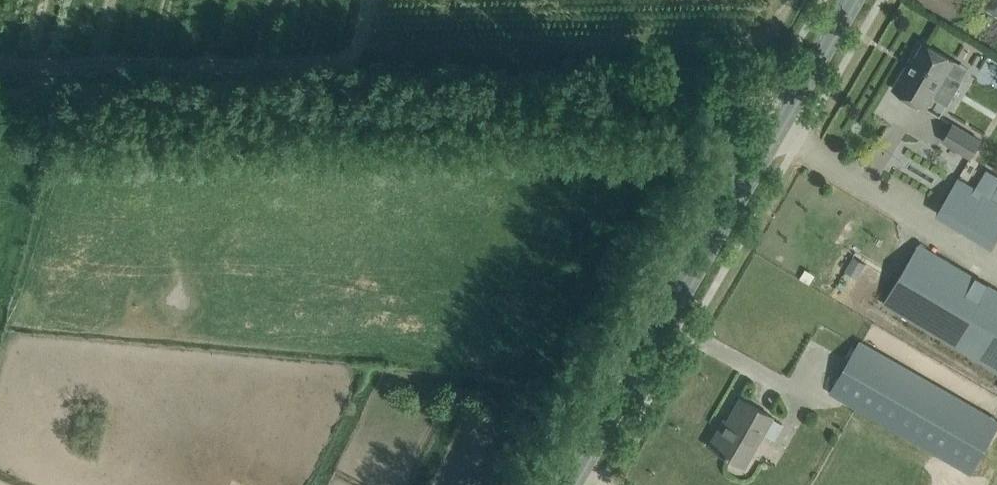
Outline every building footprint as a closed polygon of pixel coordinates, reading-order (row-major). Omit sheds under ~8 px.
[(963,81),(961,80),(948,72),(955,61),(924,43),(915,59),(917,61),(912,69),(907,65),(894,88),(927,108),(934,97),(948,105),(963,81)] [(943,140),(971,157),(981,139),(954,123),(943,140)] [(992,245),(996,237),(996,201),(958,178),(937,212),(992,245)] [(941,256),(924,246),(925,244),(921,242),(920,244),(919,243),(884,302),(901,312),(996,370),(996,290),(941,256)] [(970,474),(996,427),(996,420),(862,341),(832,393),(970,474)] [(709,446),(745,466),(773,416),(740,397),(721,431),(718,430),(709,446)]
